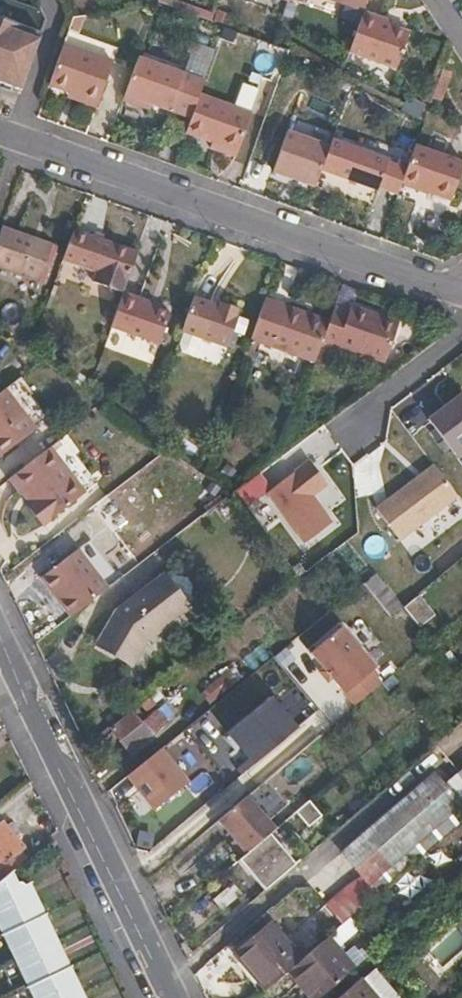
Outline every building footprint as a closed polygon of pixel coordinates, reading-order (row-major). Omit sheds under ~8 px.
[(4,85),(21,90),(46,20),(40,9),(14,0),(0,0),(0,83),(4,85)] [(368,0),(330,0),(364,12),(368,0)] [(392,21),(364,12),(349,53),(396,69),(409,32),(390,26),(392,21)] [(64,44),(49,86),(69,93),(98,103),(113,62),(64,44)] [(191,119),(200,95),(205,81),(139,57),(123,101),(140,107),(142,101),(153,105),(191,119)] [(450,72),(442,69),(432,98),(440,101),(450,72)] [(96,108),(98,103),(69,93),(67,98),(96,108)] [(191,119),(186,133),(238,152),(252,114),(200,95),(191,119)] [(151,111),(153,105),(142,101),(140,107),(151,111)] [(316,187),(322,170),(330,146),(287,131),(272,172),(316,187)] [(379,188),(398,195),(402,183),(407,169),(388,162),(390,160),(333,139),(330,146),(322,170),(378,191),(379,188)] [(402,183),(451,201),(461,171),(461,162),(416,145),(407,169),(402,183)] [(0,232),(0,269),(39,283),(53,244),(2,226),(0,232)] [(73,230),(63,260),(97,272),(93,282),(123,293),(123,292),(138,252),(73,230)] [(123,293),(111,327),(159,345),(170,313),(148,305),(150,301),(123,292),(123,293)] [(193,297),(181,332),(227,348),(241,313),(238,312),(239,310),(220,303),(219,306),(193,297)] [(265,298),(250,340),(315,363),(320,346),(327,326),(303,317),(305,313),(265,298)] [(327,326),(320,346),(336,351),(338,346),(385,363),(399,323),(350,305),(348,312),(334,307),(329,321),(327,326)] [(329,321),(305,313),(303,317),(327,326),(329,321)] [(179,352),(207,359),(211,342),(182,336),(179,352)] [(0,393),(0,454),(2,456),(48,420),(17,380),(0,393)] [(454,460),(461,455),(461,391),(426,413),(454,460)] [(61,438),(9,479),(22,496),(24,495),(31,504),(29,506),(44,526),(97,485),(61,438)] [(261,493),(301,544),(334,518),(316,494),(329,484),(307,457),(261,493)] [(397,541),(459,501),(434,464),(373,503),(397,541)] [(94,537),(78,549),(92,567),(107,555),(94,537)] [(40,578),(70,618),(124,576),(107,555),(92,567),(78,549),(40,578)] [(165,574),(160,577),(183,607),(188,603),(165,574)] [(374,574),(364,584),(392,617),(403,608),(374,574)] [(116,611),(98,641),(135,662),(153,631),(183,607),(160,577),(116,611)] [(356,590),(384,623),(392,617),(364,584),(356,590)] [(419,595),(404,605),(418,627),(434,616),(419,595)] [(338,625),(306,654),(353,706),(385,677),(338,625)] [(135,662),(98,641),(95,646),(132,667),(135,662)] [(250,682),(211,713),(233,739),(252,725),(248,720),(267,704),(250,682)] [(133,711),(110,729),(130,754),(168,724),(157,710),(141,722),(133,711)] [(162,746),(124,773),(150,809),(188,782),(162,746)] [(444,785),(461,805),(369,885),(377,895),(461,822),(461,769),(444,785)] [(350,918),(377,895),(369,885),(461,805),(444,785),(433,773),(341,852),(362,877),(347,886),(326,904),(343,924),(350,918)] [(196,814),(207,805),(208,804),(192,785),(166,806),(175,817),(163,828),(178,844),(203,821),(196,814)] [(218,821),(247,854),(270,834),(275,829),(247,796),(218,821)] [(310,800),(296,812),(309,827),(322,815),(310,800)] [(213,813),(207,805),(196,814),(203,821),(213,813)] [(25,860),(19,853),(24,848),(2,822),(0,824),(0,874),(4,878),(12,871),(25,860)] [(247,854),(240,860),(266,890),(296,864),(270,834),(247,854)] [(0,881),(0,929),(33,997),(85,997),(29,882),(25,885),(24,885),(21,883),(19,883),(17,883),(12,871),(4,878),(0,881)] [(233,885),(213,902),(221,911),(241,894),(233,885)] [(328,937),(338,949),(360,929),(350,918),(343,924),(328,937)] [(288,971),(303,959),(270,922),(233,954),(266,991),(288,971)] [(355,969),(338,949),(328,937),(303,959),(288,971),(300,985),(304,983),(317,997),(321,997),(355,969)] [(338,997),(400,997),(375,969),(362,980),(361,979),(338,997)] [(304,983),(300,985),(311,997),(317,997),(304,983)]
